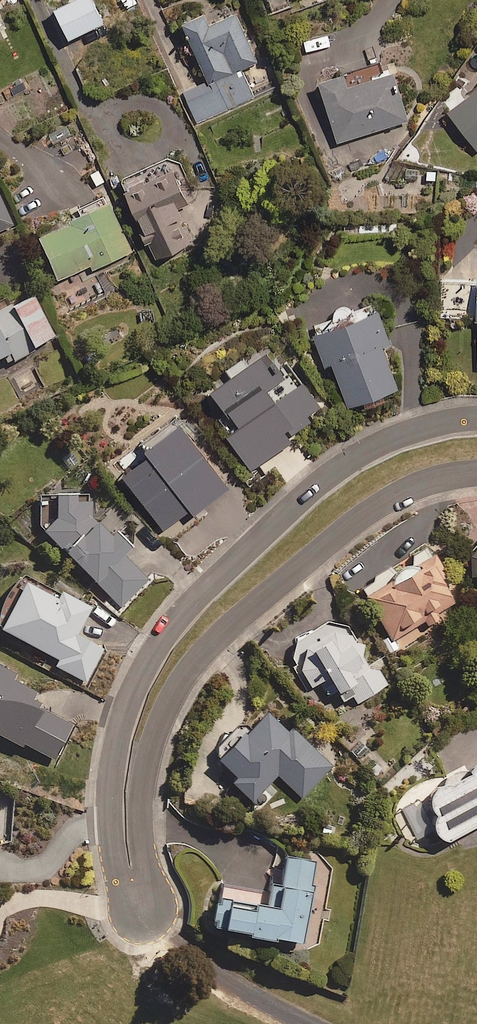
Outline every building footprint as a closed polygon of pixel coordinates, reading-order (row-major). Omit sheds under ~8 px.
[(96,0),(74,0),(57,8),(71,39),(106,23),(96,0)] [(261,3),(267,17),(290,7),(287,0),(269,0),(261,3)] [(258,63),(238,14),(210,26),(206,16),(187,24),(213,89),(187,100),(196,122),(255,97),(244,69),(258,63)] [(346,90),(342,77),(318,84),(337,143),(407,121),(392,75),(346,90)] [(445,115),(475,154),(476,153),(476,91),(445,115)] [(193,206),(174,159),(125,178),(157,260),(193,246),(179,211),(193,206)] [(0,199),(0,232),(12,226),(0,199)] [(134,251),(112,205),(39,240),(58,281),(92,265),(95,270),(134,251)] [(34,298),(0,317),(0,361),(11,355),(15,361),(56,338),(34,298)] [(391,344),(381,315),(318,337),(328,368),(335,366),(350,408),(401,390),(385,346),(391,344)] [(288,379),(265,345),(210,383),(240,426),(229,434),(254,470),(294,442),(290,437),(327,412),(307,382),(279,402),(271,390),(288,379)] [(193,510),(196,514),(230,489),(184,426),(148,452),(152,458),(127,476),(165,529),(193,510)] [(92,519),(91,496),(40,498),(41,530),(122,608),(148,581),(124,557),(132,549),(116,533),(127,521),(109,503),(92,519)] [(468,561),(469,580),(476,579),(476,547),(468,561)] [(436,558),(418,567),(402,572),(390,585),(367,600),(391,638),(423,619),(429,628),(441,620),(438,614),(456,603),(443,582),(449,578),(436,558)] [(91,610),(28,577),(18,584),(7,597),(1,613),(0,630),(60,661),(57,667),(87,683),(103,651),(77,637),(91,610)] [(297,643),(294,664),(311,690),(320,684),(329,697),(338,691),(345,702),(353,697),(358,705),(386,687),(363,653),(365,651),(349,626),(328,622),(297,643)] [(0,668),(0,737),(56,762),(72,726),(33,708),(39,693),(12,681),(15,675),(0,668)] [(215,755),(223,762),(222,764),(239,778),(233,785),(255,803),(277,776),(305,800),(332,767),(264,710),(248,729),(241,723),(215,755)] [(469,773),(465,772),(439,784),(432,792),(426,817),(428,830),(437,841),(449,845),(476,829),(476,769),(469,773)] [(274,869),(271,893),(222,887),(215,933),(306,946),(317,863),(288,859),(287,871),(274,869)]
